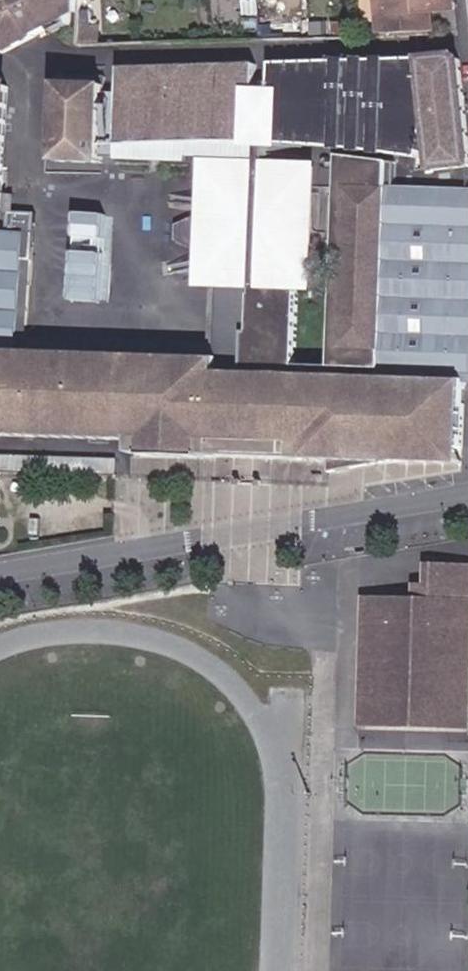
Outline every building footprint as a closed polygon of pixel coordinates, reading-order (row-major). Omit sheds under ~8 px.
[(0,52),(8,52),(75,18),(76,10),(84,9),(85,0),(0,0),(0,52)] [(455,0),(390,0),(379,1),(383,35),(428,34),(427,15),(434,14),(456,11),(455,0)] [(427,15),(428,34),(436,33),(434,14),(427,15)] [(359,36),(358,24),(350,25),(350,36),(359,36)] [(461,61),(455,59),(272,68),(273,97),(258,98),(256,69),(123,75),(116,148),(158,145),(206,144),(267,145),(320,149),(350,153),(385,159),(418,166),(424,134),(432,135),(432,170),(467,169),(467,133),(461,61)] [(100,80),(81,79),(66,79),(65,88),(55,88),(51,163),(101,166),(107,88),(100,88),(100,80)] [(267,171),(267,145),(206,144),(158,145),(116,148),(115,162),(188,164),(188,158),(256,160),(256,171),(267,171)] [(13,364),(13,350),(23,350),(27,274),(39,274),(41,226),(10,224),(7,244),(0,245),(0,446),(115,451),(140,452),(141,465),(151,465),(151,468),(211,470),(212,466),(222,466),(223,457),(228,457),(229,447),(287,450),(287,459),(293,460),(293,468),(305,469),(305,471),(331,471),(330,483),(392,469),(438,459),(464,454),(462,387),(467,387),(467,193),(393,192),(394,169),(337,161),(335,237),(343,238),(338,372),(330,371),(296,370),(298,291),(311,291),(315,173),(267,171),(256,171),(208,168),(205,209),(176,220),(176,234),(204,248),(203,286),(253,289),(251,345),(246,345),(245,361),(245,374),(245,380),(222,379),(222,371),(95,367),(13,364)] [(343,238),(335,237),(330,371),(338,372),(343,238)] [(105,240),(67,239),(65,298),(104,300),(105,240)] [(215,359),(34,353),(39,274),(27,274),(23,350),(13,350),(13,364),(95,367),(222,371),(245,374),(245,361),(215,359)] [(0,454),(0,469),(16,470),(17,455),(0,454)] [(465,469),(464,454),(438,459),(392,469),(465,469)] [(439,585),(439,598),(419,597),(371,594),(364,720),(466,725),(467,693),(467,563),(440,561),(439,585)] [(439,598),(439,585),(419,585),(419,597),(439,598)]
